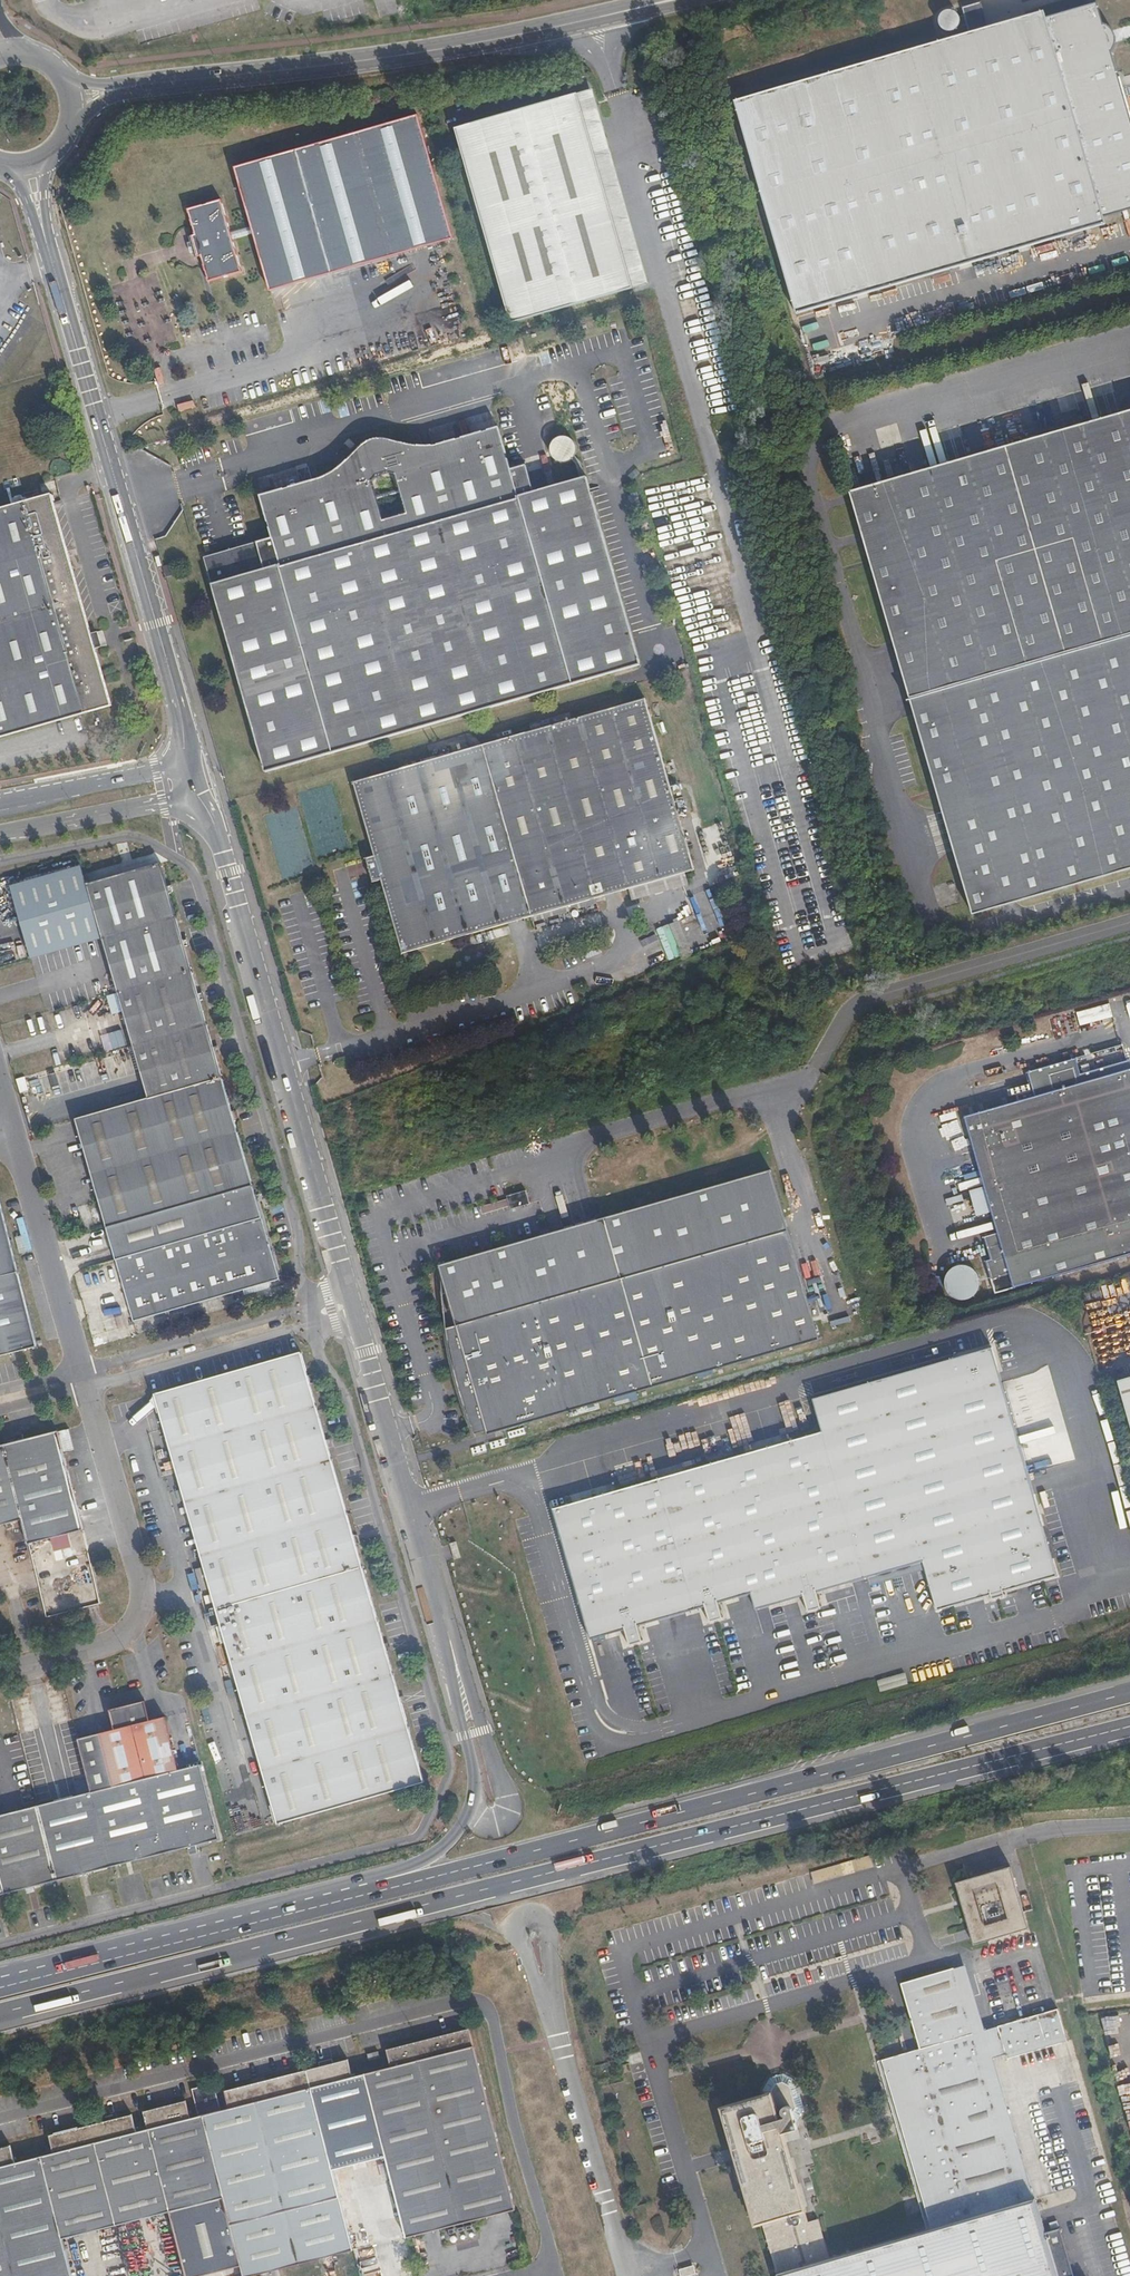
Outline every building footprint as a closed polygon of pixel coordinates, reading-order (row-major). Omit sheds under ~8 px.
[(962,16),(964,28),(966,27),(968,34),(987,29),(979,3),(960,8),(962,16)] [(1042,13),(987,29),(968,34),(957,37),(953,39),(734,103),(795,314),(1105,225),(1103,218),(1129,211),(1129,121),(1111,54),(1114,51),(1115,44),(1114,36),(1110,29),(1106,26),(1102,24),(1096,5),(1045,19),(1042,13)] [(964,28),(962,16),(958,13),(955,12),(952,11),(949,11),(946,12),(944,13),(941,14),(939,17),(937,20),(936,26),(938,32),(941,35),(945,38),(948,39),(950,39),(953,39),(957,37),(961,35),(963,31),(964,28)] [(577,94),(454,129),(511,325),(633,289),(577,94)] [(235,169),(252,227),(253,233),(270,292),(453,240),(418,117),(235,169)] [(233,240),(231,233),(221,201),(188,210),(195,235),(189,237),(190,241),(194,253),(195,259),(201,257),(208,282),(242,272),(233,240)] [(253,233),(252,227),(231,233),(233,240),(253,233)] [(849,493),(902,674),(959,868),(973,918),(1129,872),(1129,411),(849,493)] [(551,415),(544,417),(549,435),(556,433),(551,415)] [(425,467),(503,445),(499,427),(436,445),(419,447),(425,467)] [(324,495),(265,512),(271,537),(204,557),(265,772),(640,665),(586,477),(534,492),(525,465),(511,470),(503,445),(425,467),(419,447),(398,441),(382,437),(373,438),(362,445),(351,455),(347,459),(348,470),(319,478),(324,495)] [(567,437),(562,437),(556,439),(552,444),(550,450),(552,455),(555,460),(560,462),(565,463),(570,461),(574,457),(576,451),(576,446),(574,441),(570,438),(567,437)] [(336,469),(319,478),(348,470),(347,459),(336,469)] [(260,495),(265,512),(324,495),(319,478),(260,495)] [(0,491),(0,500),(18,495),(15,487),(0,491)] [(111,705),(51,495),(0,509),(0,737),(111,705)] [(172,564),(165,566),(168,577),(175,575),(172,564)] [(694,870),(645,699),(353,782),(375,856),(366,859),(373,882),(382,880),(403,954),(694,870)] [(118,991),(191,971),(161,863),(87,883),(102,938),(118,991)] [(82,865),(11,885),(32,958),(102,938),(87,883),(82,865)] [(679,921),(670,923),(678,947),(687,944),(679,921)] [(133,1045),(207,1025),(191,971),(118,991),(133,1045)] [(148,1098),(222,1077),(207,1025),(133,1045),(148,1098)] [(963,1118),(996,1234),(982,1238),(988,1260),(983,1262),(992,1295),(1129,1256),(1129,1069),(1128,1070),(1126,1060),(1116,1063),(1079,1073),(1074,1057),(1025,1071),(1033,1097),(963,1118)] [(107,1227),(253,1185),(222,1077),(148,1098),(76,1119),(86,1152),(107,1227)] [(769,1172),(438,1266),(455,1327),(445,1330),(447,1346),(452,1367),(454,1379),(459,1394),(464,1409),(469,1424),(473,1435),(485,1432),(486,1435),(502,1431),(817,1341),(769,1172)] [(280,1280),(253,1185),(107,1227),(116,1261),(133,1321),(280,1280)] [(525,1192),(505,1198),(509,1211),(529,1206),(525,1192)] [(37,1346),(0,1200),(0,1356),(37,1346)] [(953,1301),(973,1296),(965,1266),(945,1271),(953,1301)] [(990,1348),(812,1400),(822,1433),(710,1465),(704,1444),(692,1447),(698,1465),(706,1463),(707,1466),(552,1510),(588,1639),(624,1629),(627,1642),(639,1638),(636,1627),(704,1608),(707,1619),(720,1615),(717,1604),(750,1594),(754,1610),(802,1596),(806,1608),(819,1604),(815,1593),(921,1562),(936,1611),(1056,1577),(990,1348)] [(247,1716),(393,1675),(391,1666),(343,1498),(301,1352),(155,1394),(156,1399),(160,1411),(198,1546),(204,1567),(210,1588),(225,1639),(247,1716)] [(1129,1431),(1129,1380),(1116,1384),(1129,1431)] [(730,1430),(725,1427),(719,1427),(714,1428),(709,1432),(707,1437),(707,1444),(709,1450),(713,1453),(718,1456),(725,1456),(730,1453),(734,1448),(735,1444),(735,1438),(733,1433),(730,1430)] [(59,1431),(64,1452),(75,1449),(69,1428),(59,1431)] [(84,1529),(64,1452),(59,1431),(3,1445),(22,1519),(28,1543),(84,1529)] [(22,1519),(3,1445),(0,1446),(0,1525),(22,1519)] [(503,1528),(499,1530),(502,1542),(507,1540),(503,1528)] [(202,1590),(210,1588),(204,1567),(196,1570),(202,1590)] [(424,1782),(393,1675),(247,1716),(278,1824),(424,1782)] [(2,1894),(179,1849),(220,1839),(200,1764),(179,1769),(165,1716),(150,1720),(145,1700),(109,1709),(114,1729),(74,1739),(88,1793),(37,1806),(24,1809),(0,1815),(0,1886),(2,1894)] [(872,1855),(810,1873),(813,1882),(874,1864),(872,1855)] [(1011,1867),(956,1883),(975,1946),(1029,1930),(1011,1867)] [(968,1964),(954,1968),(972,2033),(986,2029),(968,1964)] [(954,1968),(901,1983),(919,2049),(881,2060),(929,2229),(827,2257),(816,2218),(805,2221),(780,2133),(796,2128),(795,2121),(804,2108),(795,2079),(783,2073),(769,2077),(763,2089),(765,2095),(722,2107),(756,2223),(762,2222),(778,2275),(1057,2275),(1035,2197),(1021,2201),(982,2065),(972,2033),(954,1968)] [(1059,2007),(998,2025),(1008,2058),(1069,2040),(1059,2007)] [(986,2029),(972,2033),(982,2065),(996,2061),(1001,2060),(1008,2058),(998,2025),(991,2027),(986,2029)] [(62,2238),(97,2230),(118,2224),(172,2211),(189,2275),(204,2275),(241,2267),(243,2275),(251,2275),(352,2251),(332,2170),(385,2156),(406,2237),(515,2210),(469,2029),(386,2050),(390,2068),(352,2077),(348,2060),(224,2091),(229,2108),(220,2111),(213,2085),(191,2091),(198,2116),(190,2118),(186,2101),(144,2112),(148,2129),(136,2132),(132,2115),(49,2136),(53,2153),(14,2163),(10,2146),(0,2148),(0,2275),(72,2275),(62,2238)] [(1021,2201),(1035,2197),(1018,2139),(996,2061),(982,2065),(1021,2201)] [(353,2192),(349,2172),(336,2175),(341,2195),(353,2192)] [(118,2224),(97,2230),(101,2247),(123,2242),(118,2224)]
